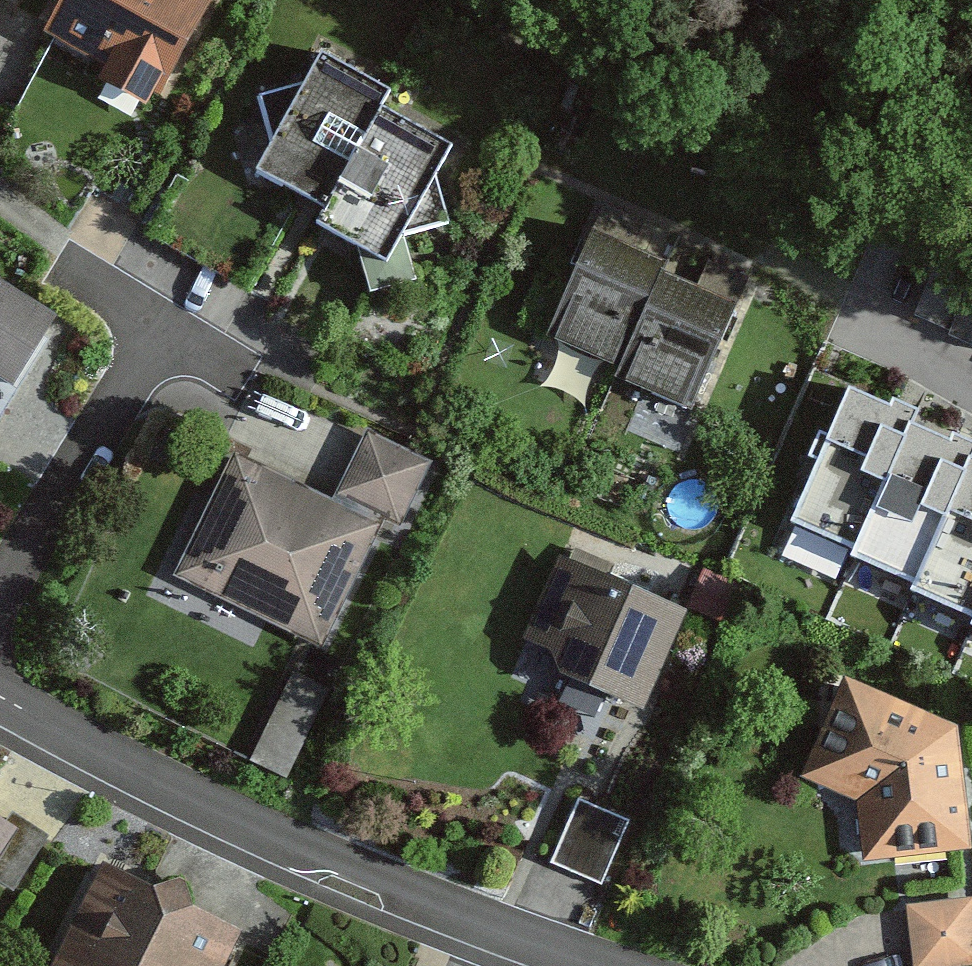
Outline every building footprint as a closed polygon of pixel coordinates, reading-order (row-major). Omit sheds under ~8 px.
[(30,41),(89,74),(80,91),(141,125),(211,0),(53,0),(30,41)] [(363,271),(428,148),(362,113),(370,99),(296,60),(231,181),(299,216),(290,232),(363,271)] [(665,263),(592,232),(547,335),(620,367),(662,270),(665,263)] [(736,302),(662,270),(620,367),(618,373),(692,405),(736,302)] [(0,297),(0,386),(40,321),(0,297)] [(852,389),(791,519),(853,548),(910,425),(918,409),(895,398),(891,407),(852,389)] [(850,556),(913,585),(971,459),(971,456),(971,443),(954,435),(950,443),(910,425),(853,548),(850,556)] [(423,463),(356,431),(322,503),(220,455),(162,575),(314,647),(376,516),(394,524),(423,463)] [(910,589),(971,618),(971,459),(913,585),(910,589)] [(521,676),(626,720),(672,609),(551,559),(512,652),(528,659),(521,676)] [(256,751),(289,768),(331,684),(298,668),(256,751)] [(789,786),(843,805),(851,872),(966,857),(950,732),(831,685),(789,786)] [(625,827),(568,804),(542,869),(598,891),(625,827)] [(4,891),(36,835),(5,818),(0,828),(0,889),(4,891)] [(87,874),(49,965),(213,965),(227,931),(87,874)] [(905,912),(910,965),(971,965),(971,906),(905,912)]
